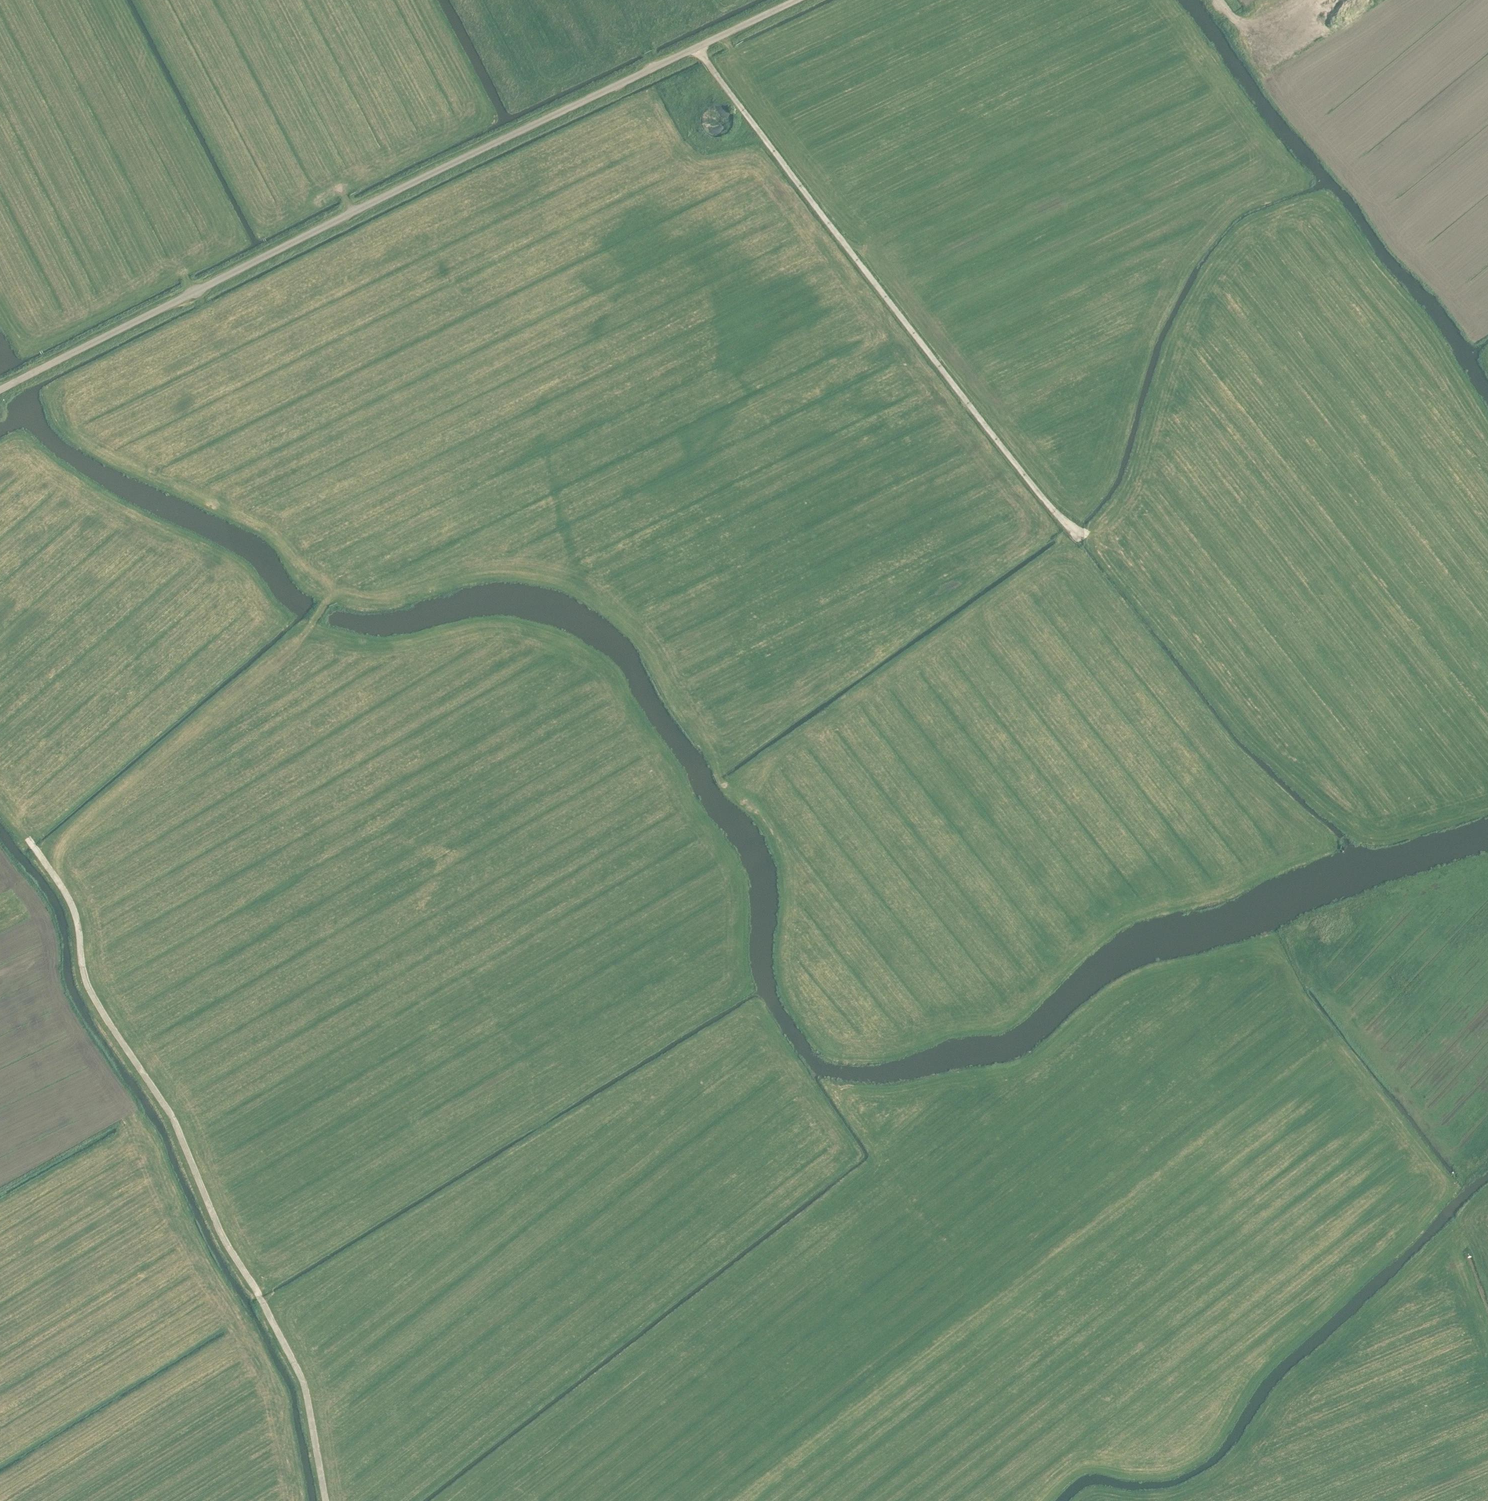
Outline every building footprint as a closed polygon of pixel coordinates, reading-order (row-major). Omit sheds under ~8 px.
[(731,116),(731,115),(731,112),(730,109),(728,107),(726,104),(724,102),(722,101),(718,100),(715,99),(712,100),(708,101),(706,102),(703,104),(702,107),(700,109),(699,112),(699,115),(700,119),(700,121),(701,124),(703,126),(705,128),(709,130),(712,131),(714,131),(717,131),(721,130),(724,129),(726,127),(728,125),(729,122),(731,119),(731,116)]
